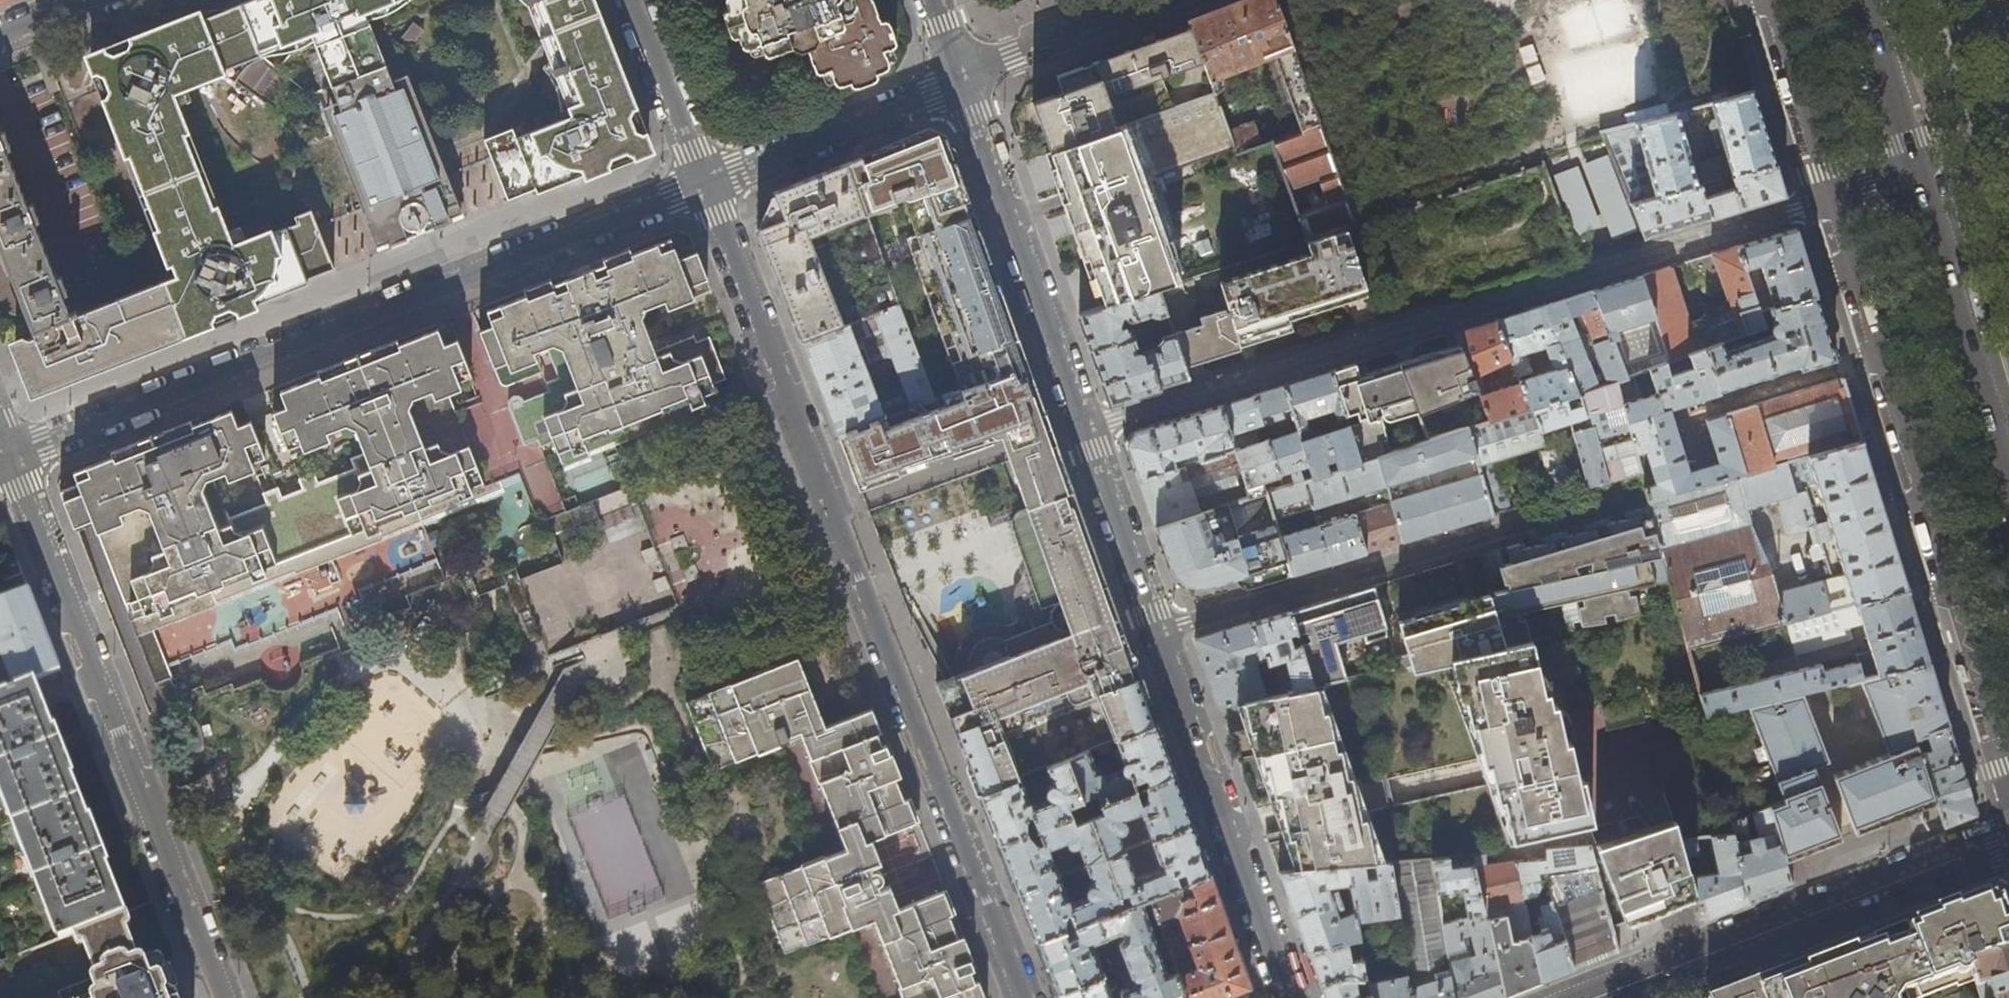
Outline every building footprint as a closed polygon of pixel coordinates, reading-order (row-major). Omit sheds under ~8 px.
[(241,3),(234,6),(218,9),(214,10),(212,11),(206,11),(190,18),(181,25),(177,29),(165,46),(148,34),(86,58),(168,266),(172,264),(176,274),(103,303),(33,330),(34,335),(29,337),(23,335),(10,340),(22,370),(32,396),(127,359),(260,307),(258,303),(270,298),(309,283),(307,278),(335,267),(312,209),(295,216),(297,222),(273,232),(272,228),(245,238),(240,226),(229,230),(179,104),(190,100),(186,88),(223,74),(236,83),(238,76),(242,70),(246,66),(255,60),(263,58),(262,57),(261,54),(312,34),(332,87),(387,65),(366,13),(399,0),(249,0),(241,3)] [(572,115),(517,137),(513,128),(485,139),(508,199),(519,195),(536,188),(538,193),(585,175),(586,179),(657,152),(597,0),(527,0),(572,115)] [(728,8),(725,9),(723,14),(731,35),(734,36),(738,35),(742,45),(745,47),(760,43),(764,53),(768,55),(791,47),(800,51),(807,49),(815,74),(817,75),(830,71),(835,85),(839,87),(850,83),(851,88),(855,90),(878,80),(878,78),(877,74),(887,70),(889,66),(884,51),(895,47),(897,43),(889,22),(885,20),(880,22),(877,12),(872,0),(726,0),(728,8)] [(1204,64),(1211,83),(1259,64),(1271,98),(1223,116),(1235,150),(1237,154),(1272,142),(1305,241),(1349,227),(1357,225),(1275,0),(1240,0),(1227,5),(1188,20),(1191,28),(1204,64)] [(1176,74),(1204,64),(1191,28),(1190,28),(1147,43),(1142,45),(1056,76),(1062,91),(1032,101),(1037,117),(1039,122),(1050,153),(1119,128),(1108,98),(1162,78),(1163,80),(1176,75),(1176,74)] [(408,76),(393,81),(387,65),(332,87),(338,102),(323,108),(378,248),(389,244),(390,247),(416,237),(415,235),(407,238),(402,225),(407,230),(411,232),(416,232),(420,231),(423,230),(426,227),(428,224),(429,219),(428,212),(434,228),(426,232),(426,233),(453,223),(452,219),(462,215),(408,76)] [(1632,204),(1775,165),(1755,99),(1752,90),(1715,102),(1716,103),(1711,104),(1715,120),(1711,121),(1709,125),(1715,148),(1723,147),(1725,156),(1691,165),(1680,124),(1689,122),(1687,111),(1603,133),(1632,204)] [(1223,116),(1221,110),(1218,102),(1215,94),(1119,128),(1050,153),(1045,154),(1062,202),(1069,222),(1074,234),(1086,267),(1088,273),(1100,307),(1158,288),(1174,283),(1160,241),(1164,240),(1144,182),(1235,150),(1223,116)] [(1228,98),(1218,102),(1221,110),(1231,106),(1228,98)] [(961,176),(947,135),(933,129),(895,143),(848,162),(866,215),(893,205),(892,201),(904,196),(918,234),(907,238),(909,242),(976,218),(961,176)] [(103,303),(101,296),(93,279),(71,288),(73,293),(64,296),(62,292),(66,290),(60,275),(56,277),(34,220),(38,218),(32,202),(27,204),(5,147),(10,145),(4,131),(0,132),(0,246),(3,254),(33,330),(103,303)] [(1606,158),(1588,165),(1616,239),(1634,232),(1606,158)] [(808,236),(866,215),(848,162),(796,183),(773,192),(765,210),(757,228),(783,295),(797,331),(801,341),(843,325),(808,236)] [(1777,169),(1775,165),(1632,204),(1643,238),(1674,229),(1744,207),(1785,195),(1777,169)] [(1570,171),(1552,177),(1574,236),(1592,229),(1570,171)] [(1072,487),(1046,415),(1019,339),(1004,295),(985,243),(976,218),(909,242),(961,388),(933,399),(839,437),(857,483),(1003,437),(1011,461),(1026,503),(1072,487)] [(1349,227),(1305,241),(1303,242),(1307,253),(1216,282),(1226,308),(1198,318),(1200,323),(1173,333),(1184,367),(1191,365),(1198,363),(1202,361),(1240,349),(1237,339),(1250,335),(1253,334),(1290,323),(1287,312),(1302,307),(1343,294),(1367,287),(1349,227)] [(1770,235),(1738,245),(1759,310),(1768,307),(1817,294),(1805,257),(1796,227),(1770,235)] [(722,368),(709,336),(696,340),(693,334),(657,348),(649,329),(643,313),(646,304),(665,296),(668,304),(693,295),(688,283),(706,276),(695,249),(677,256),(669,236),(633,250),(631,245),(604,256),(606,261),(554,282),(552,276),(525,287),(527,293),(501,303),(504,310),(491,315),(493,322),(480,327),(495,364),(508,358),(511,366),(538,355),(535,348),(549,343),(559,370),(547,375),(551,388),(528,398),(526,396),(523,394),(520,393),(517,394),(512,397),(511,400),(511,403),(511,405),(527,444),(541,438),(544,446),(560,440),(571,467),(597,457),(595,450),(615,442),(611,433),(701,398),(716,392),(713,384),(726,379),(722,368)] [(1764,326),(1759,310),(1738,245),(1700,257),(1685,261),(1692,283),(1703,279),(1706,288),(1714,292),(1724,288),(1731,309),(1688,324),(1668,267),(1641,275),(1669,361),(1688,354),(1705,348),(1721,342),(1764,326)] [(1665,363),(1669,361),(1641,275),(1620,282),(1594,290),(1626,377),(1665,363)] [(1173,333),(1158,288),(1100,307),(1079,314),(1094,356),(1108,394),(1119,400),(1146,392),(1188,379),(1184,367),(1173,333)] [(1572,296),(1545,305),(1577,392),(1579,392),(1597,386),(1571,316),(1582,313),(1593,343),(1592,343),(1606,383),(1617,380),(1626,377),(1594,290),(1572,296)] [(1824,318),(1817,294),(1768,307),(1773,322),(1771,327),(1771,330),(1772,333),(1724,350),(1721,342),(1705,348),(1717,390),(1799,365),(1800,368),(1836,358),(1824,318)] [(820,388),(839,437),(933,399),(896,305),(843,325),(801,341),(820,388)] [(1521,312),(1497,320),(1511,357),(1519,376),(1532,372),(1524,352),(1546,345),(1555,369),(1520,380),(1521,382),(1530,407),(1565,396),(1577,392),(1545,305),(1521,312)] [(1456,332),(1460,344),(1478,391),(1489,421),(1530,407),(1521,382),(1514,384),(1512,379),(1507,380),(1509,386),(1487,393),(1479,372),(1511,357),(1497,320),(1479,325),(1456,332)] [(231,516),(215,475),(227,470),(231,478),(257,468),(253,460),(266,455),(252,418),(239,423),(234,409),(193,425),(191,420),(135,442),(111,451),(114,457),(97,463),(73,473),(78,483),(60,490),(73,524),(76,531),(85,528),(94,525),(117,584),(129,615),(144,609),(148,617),(212,592),(218,605),(338,558),(493,496),(487,483),(473,445),(454,453),(446,449),(442,441),(429,446),(412,405),(415,395),(434,388),(437,395),(464,385),(461,377),(473,372),(459,336),(447,341),(441,327),(402,342),(400,337),(380,344),(330,365),(319,369),(321,374),(290,387),(285,389),(290,403),(276,409),(290,445),(303,440),(307,448),(333,438),(330,430),(349,423),(359,428),(368,452),(354,457),(357,467),(320,481),(317,472),(302,477),(306,487),(283,496),(279,487),(265,492),(269,502),(231,516)] [(1408,361),(1400,363),(1418,412),(1418,413),(1478,391),(1460,344),(1432,353),(1416,358),(1408,361)] [(1705,348),(1688,354),(1692,367),(1668,375),(1665,363),(1626,377),(1617,380),(1642,471),(1649,499),(1744,473),(1725,413),(1705,420),(1718,462),(1689,471),(1669,409),(1718,394),(1717,390),(1705,348)] [(1418,412),(1400,363),(1369,373),(1359,376),(1354,364),(1332,371),(1346,415),(1346,416),(1355,414),(1358,424),(1349,427),(1360,462),(1379,456),(1392,451),(1380,418),(1385,417),(1388,421),(1391,421),(1418,412)] [(1306,379),(1283,386),(1292,416),(1297,430),(1307,427),(1304,418),(1334,408),(1337,418),(1346,415),(1332,371),(1306,379)] [(1758,403),(1725,413),(1744,473),(1861,440),(1851,406),(1842,377),(1758,403)] [(1617,380),(1606,383),(1597,386),(1579,392),(1581,399),(1582,402),(1586,401),(1607,481),(1608,482),(1623,477),(1642,471),(1617,380)] [(1271,390),(1254,395),(1264,425),(1278,420),(1280,426),(1286,424),(1284,419),(1292,416),(1283,386),(1271,390)] [(1238,400),(1220,406),(1230,436),(1241,433),(1244,444),(1234,447),(1234,448),(1250,496),(1256,494),(1253,484),(1280,475),(1279,473),(1268,438),(1267,437),(1258,439),(1254,429),(1264,425),(1254,395),(1238,400)] [(1569,407),(1565,396),(1530,407),(1489,421),(1467,427),(1493,515),(1512,510),(1495,458),(1545,443),(1544,440),(1540,430),(1569,420),(1588,486),(1607,481),(1586,401),(1582,402),(1581,399),(1576,401),(1577,405),(1569,407)] [(1234,447),(1230,436),(1220,406),(1194,414),(1132,433),(1125,442),(1136,473),(1138,479),(1175,467),(1171,457),(1195,450),(1198,459),(1234,448),(1234,447)] [(1349,425),(1300,440),(1308,464),(1312,477),(1329,471),(1326,461),(1335,458),(1336,461),(1341,460),(1343,467),(1360,462),(1349,427),(1349,425)] [(1467,427),(1392,451),(1379,456),(1387,482),(1473,455),(1478,474),(1392,500),(1393,502),(1404,541),(1446,529),(1493,515),(1467,427)] [(1300,440),(1297,430),(1268,438),(1279,473),(1290,469),(1294,482),(1304,479),(1299,466),(1308,464),(1300,440)] [(1896,552),(1884,514),(1872,474),(1861,440),(1744,473),(1649,499),(1651,505),(1690,649),(1907,589),(1896,552)] [(1552,469),(1559,496),(1573,492),(1559,444),(1542,449),(1548,470),(1552,469)] [(1250,496),(1234,448),(1198,459),(1175,467),(1138,479),(1148,505),(1155,527),(1250,496)] [(1379,456),(1360,462),(1343,467),(1329,471),(1312,477),(1304,479),(1312,506),(1387,483),(1387,482),(1379,456)] [(1304,479),(1294,482),(1267,491),(1275,518),(1312,506),(1304,479)] [(935,683),(943,703),(960,746),(975,784),(979,794),(1030,774),(1047,767),(1068,758),(1087,750),(1096,747),(1107,742),(1116,739),(1156,723),(1156,721),(1135,728),(1131,716),(1126,703),(1140,693),(1138,672),(1130,648),(1116,653),(1111,639),(1125,634),(1118,615),(1100,564),(1081,510),(1072,487),(1026,503),(1027,506),(1020,512),(1017,516),(1014,521),(1014,531),(1019,546),(1022,554),(1020,576),(1015,586),(1011,596),(1011,602),(1014,621),(1010,625),(995,625),(982,626),(976,627),(967,633),(963,636),(958,645),(955,656),(956,661),(960,677),(955,679),(954,676),(935,683)] [(1293,574),(1281,535),(1275,518),(1267,491),(1256,494),(1250,496),(1155,527),(1161,541),(1164,551),(1178,590),(1187,593),(1195,593),(1197,592),(1196,589),(1231,578),(1236,577),(1237,579),(1242,583),(1247,585),(1255,585),(1293,574)] [(1322,511),(1314,513),(1330,563),(1345,558),(1385,547),(1404,541),(1393,502),(1360,512),(1358,505),(1348,508),(1350,515),(1325,522),(1322,511)] [(1512,587),(1489,593),(1505,644),(1531,639),(1525,616),(1520,618),(1519,611),(1582,598),(1583,604),(1576,605),(1581,623),(1601,621),(1604,620),(1605,619),(1604,615),(1614,612),(1615,619),(1629,615),(1636,612),(1638,610),(1633,593),(1629,594),(1627,588),(1670,578),(1651,505),(1626,512),(1628,518),(1618,520),(1607,523),(1606,518),(1580,526),(1581,531),(1570,534),(1566,535),(1564,530),(1558,532),(1538,538),(1539,544),(1535,545),(1524,547),(1523,543),(1505,548),(1509,563),(1501,565),(1505,581),(1510,580),(1512,587)] [(1616,515),(1618,520),(1628,518),(1626,512),(1616,515)] [(1311,526),(1281,535),(1293,574),(1309,569),(1330,563),(1314,513),(1307,515),(1311,526)] [(28,591),(17,562),(3,525),(0,524),(0,602),(28,591)] [(1568,529),(1570,534),(1581,531),(1580,526),(1568,529)] [(1329,599),(1291,611),(1297,632),(1301,645),(1314,685),(1347,678),(1339,652),(1366,644),(1363,635),(1385,628),(1372,587),(1329,599)] [(1708,716),(1750,705),(1810,690),(1870,674),(1897,668),(1916,735),(1949,725),(1948,722),(1910,598),(1907,589),(1690,649),(1695,670),(1792,642),(1795,653),(1846,639),(1842,627),(1862,622),(1870,648),(1858,651),(1860,660),(1822,670),(1820,662),(1701,692),(1708,716)] [(32,682),(60,671),(43,629),(28,591),(0,602),(0,654),(9,677),(0,681),(0,694),(32,682)] [(1556,702),(1551,703),(1544,674),(1540,675),(1531,639),(1505,644),(1489,593),(1436,610),(1399,622),(1412,666),(1398,669),(1398,668),(1347,678),(1314,685),(1294,690),(1265,696),(1242,701),(1245,714),(1249,730),(1229,733),(1256,808),(1280,803),(1283,817),(1286,831),(1265,835),(1278,871),(1346,866),(1346,865),(1378,862),(1389,861),(1389,863),(1431,859),(1471,855),(1485,854),(1486,854),(1484,845),(1513,839),(1586,824),(1588,824),(1591,823),(1583,780),(1578,781),(1569,740),(1564,740),(1556,702)] [(148,617),(144,609),(129,615),(145,656),(159,690),(162,692),(165,693),(168,693),(170,692),(172,690),(174,688),(174,685),(172,682),(166,666),(152,630),(148,617)] [(1267,618),(1250,623),(1258,654),(1265,652),(1267,659),(1268,662),(1285,658),(1294,690),(1314,685),(1301,645),(1293,647),(1289,634),(1297,632),(1291,611),(1267,618)] [(1255,662),(1267,659),(1265,652),(1258,654),(1250,623),(1222,631),(1195,639),(1213,688),(1220,707),(1242,701),(1265,696),(1255,662)] [(884,755),(888,754),(884,744),(880,746),(877,739),(875,732),(879,730),(870,709),(822,727),(795,657),(771,666),(773,671),(706,696),(705,691),(684,699),(712,769),(732,762),(731,758),(775,741),(777,745),(786,741),(784,737),(797,733),(808,759),(805,760),(814,783),(820,781),(838,825),(835,827),(843,850),(822,858),(824,862),(777,880),(776,876),(756,884),(783,954),(804,946),(802,942),(848,925),(849,928),(871,920),(880,944),(884,942),(901,987),(896,990),(899,997),(984,997),(978,984),(974,986),(971,979),(969,972),(973,971),(969,961),(965,962),(948,917),(951,916),(943,893),(933,896),(896,910),(887,887),(876,891),(875,888),(878,884),(880,882),(880,878),(879,876),(878,873),(875,871),(872,870),(869,871),(868,868),(878,864),(869,840),(915,823),(905,799),(902,800),(884,755)] [(1963,665),(1957,665),(1959,669),(1959,675),(1962,681),(1969,681),(1965,674),(1966,669),(1963,665)] [(1937,804),(1916,735),(1897,668),(1870,674),(1896,758),(1839,776),(1858,833),(1866,830),(1883,824),(1937,804)] [(0,694),(0,791),(58,940),(71,934),(123,914),(108,876),(104,865),(106,864),(89,818),(86,819),(81,805),(67,770),(70,769),(52,723),(49,724),(32,682),(0,694)] [(1840,840),(1817,765),(1832,760),(1810,690),(1750,705),(1783,801),(1768,807),(1784,861),(1792,858),(1830,844),(1840,840)] [(542,691),(520,744),(535,750),(556,696),(542,691)] [(1165,748),(1156,723),(1116,739),(1119,747),(1113,750),(1119,763),(1123,761),(1122,764),(1122,768),(1103,776),(1101,774),(1096,773),(1087,750),(1068,758),(1083,798),(1084,800),(1090,798),(1094,805),(1100,803),(1174,773),(1165,748)] [(1937,804),(1944,825),(1959,819),(1976,813),(1949,725),(1916,735),(1937,804)] [(1110,749),(1107,742),(1096,747),(1099,753),(1110,749)] [(1083,798),(1068,758),(1047,767),(1054,785),(1051,785),(1049,786),(1046,789),(1046,794),(1048,797),(1050,798),(1034,805),(1031,808),(1024,789),(1034,785),(1030,774),(979,794),(986,813),(999,843),(1071,814),(1067,805),(1083,798)] [(1182,795),(1174,773),(1100,803),(1103,810),(1090,815),(1106,857),(1124,850),(1117,830),(1122,829),(1125,825),(1126,822),(1125,820),(1123,817),(1138,811),(1141,809),(1153,839),(1192,823),(1182,795)] [(1749,830),(1734,835),(1748,901),(1767,894),(1790,885),(1787,874),(1784,861),(1768,807),(1752,814),(1762,847),(1754,849),(1749,830)] [(1051,847),(1067,841),(1067,843),(1068,845),(1073,847),(1076,847),(1078,846),(1079,845),(1087,864),(1106,857),(1090,815),(1074,822),(1071,814),(999,843),(1010,871),(1018,891),(1059,875),(1069,871),(1064,858),(1054,862),(1047,846),(1051,847)] [(1673,820),(1597,845),(1595,845),(1593,846),(1624,922),(1674,903),(1697,894),(1691,874),(1689,867),(1687,867),(1685,856),(1680,839),(1673,820)] [(1200,844),(1192,823),(1153,839),(1144,842),(1148,853),(1154,856),(1158,854),(1161,862),(1160,864),(1161,868),(1137,877),(1130,860),(1137,857),(1133,846),(1124,850),(1106,857),(1121,897),(1125,906),(1141,899),(1151,896),(1179,884),(1189,880),(1210,872),(1200,844)] [(1597,845),(1588,824),(1586,824),(1595,845),(1597,845)] [(1718,872),(1691,874),(1697,894),(1704,918),(1713,915),(1738,905),(1748,901),(1734,835),(1733,832),(1710,835),(1718,872)] [(1695,837),(1680,839),(1685,856),(1698,855),(1695,837)] [(1596,869),(1589,846),(1547,850),(1548,858),(1514,861),(1523,897),(1536,894),(1541,884),(1539,873),(1566,869),(1567,874),(1578,872),(1596,869)] [(1523,897),(1514,861),(1486,864),(1485,854),(1471,855),(1473,875),(1475,875),(1482,906),(1511,900),(1517,929),(1524,932),(1525,936),(1531,935),(1523,897)] [(1471,855),(1431,859),(1436,892),(1463,890),(1467,913),(1460,914),(1461,919),(1442,923),(1454,997),(1497,997),(1502,996),(1485,921),(1479,922),(1478,916),(1484,914),(1482,906),(1475,875),(1473,875),(1471,855)] [(1111,912),(1107,903),(1121,897),(1106,857),(1087,864),(1095,885),(1093,884),(1091,885),(1088,888),(1087,893),(1089,896),(1073,903),(1072,906),(1059,875),(1018,891),(1025,911),(1037,941),(1098,916),(1111,912)] [(1431,859),(1389,863),(1397,912),(1405,959),(1411,997),(1454,997),(1442,923),(1436,892),(1431,859)] [(1397,912),(1389,863),(1389,861),(1378,862),(1346,865),(1346,866),(1350,889),(1354,911),(1355,919),(1397,912)] [(1350,889),(1346,866),(1278,871),(1289,902),(1307,951),(1357,938),(1359,938),(1355,919),(1354,911),(1336,917),(1333,908),(1341,905),(1336,891),(1350,889)] [(1611,927),(1596,869),(1578,872),(1585,898),(1562,905),(1559,883),(1556,882),(1555,876),(1551,876),(1552,883),(1548,892),(1551,903),(1573,969),(1592,962),(1618,952),(1611,927)] [(1210,872),(1189,880),(1194,893),(1184,897),(1179,884),(1151,896),(1163,932),(1170,928),(1169,923),(1180,917),(1193,954),(1172,961),(1175,971),(1184,997),(1219,997),(1251,986),(1229,925),(1210,872)] [(2002,901),(1995,898),(1994,893),(1989,895),(1983,892),(1921,915),(1904,922),(1890,927),(1797,963),(1784,968),(1772,972),(1736,986),(1712,995),(1714,997),(1898,997),(1901,988),(1904,987),(1907,994),(1914,997),(1974,974),(1969,959),(2008,947),(2008,925),(2004,907),(2002,901)] [(1141,899),(1125,906),(1111,912),(1098,916),(1106,936),(1119,931),(1125,932),(1125,935),(1127,938),(1127,939),(1125,939),(1121,944),(1135,979),(1141,980),(1140,985),(1134,984),(1122,989),(1125,997),(1184,997),(1175,971),(1166,974),(1141,899)] [(1531,936),(1532,939),(1541,981),(1556,975),(1573,969),(1551,903),(1539,907),(1545,929),(1541,931),(1541,933),(1531,936)] [(71,934),(77,945),(80,947),(83,946),(94,974),(91,976),(90,980),(91,983),(60,996),(61,997),(178,997),(176,993),(169,991),(162,971),(164,966),(162,959),(156,956),(146,961),(145,959),(139,957),(137,958),(126,929),(129,929),(131,924),(126,913),(123,914),(71,934)] [(1485,920),(1485,921),(1502,996),(1524,988),(1541,981),(1532,939),(1521,942),(1521,940),(1512,941),(1505,915),(1485,920)] [(1091,943),(1106,936),(1098,916),(1037,941),(1044,960),(1057,992),(1104,973),(1091,943)] [(1357,938),(1307,951),(1323,997),(1357,997),(1353,980),(1365,977),(1363,974),(1360,958),(1361,958),(1357,938)] [(1969,959),(1974,974),(1982,997),(2008,997),(2008,947),(1969,959)] [(1370,996),(1370,997),(1411,997),(1405,959),(1375,966),(1377,980),(1367,982),(1370,996)] [(1104,973),(1057,992),(1059,997),(1112,997),(1104,973)]
